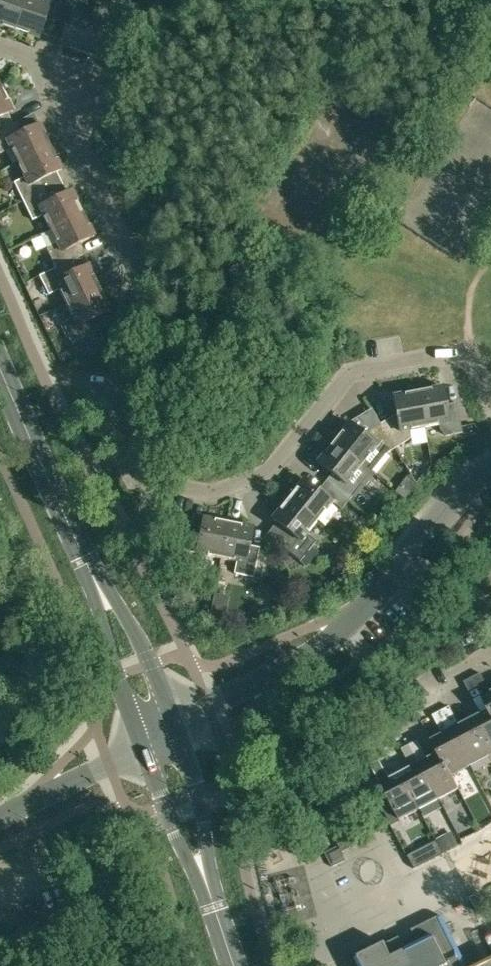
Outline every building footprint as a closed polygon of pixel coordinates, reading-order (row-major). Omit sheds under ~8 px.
[(25,0),(0,0),(0,25),(15,30),(25,0)] [(58,16),(62,3),(53,0),(51,0),(50,3),(40,0),(25,0),(15,30),(39,38),(47,12),(58,16)] [(73,7),(62,3),(58,16),(57,18),(67,21),(59,45),(83,53),(95,19),(71,11),(73,7)] [(118,27),(95,19),(83,53),(107,62),(113,44),(123,48),(133,19),(122,15),(118,27)] [(14,112),(3,89),(0,91),(0,119),(14,112)] [(0,154),(11,149),(18,164),(51,148),(40,125),(24,132),(20,123),(0,132),(0,154)] [(62,170),(51,148),(18,164),(25,178),(15,183),(24,202),(45,192),(40,181),(62,170)] [(45,192),(24,202),(33,221),(44,216),(51,230),(84,214),(72,191),(50,202),(45,192)] [(84,214),(51,230),(58,244),(47,250),(56,269),(61,267),(84,256),(79,245),(95,237),(84,214)] [(40,277),(44,284),(49,296),(60,291),(67,305),(100,288),(89,266),(66,278),(61,267),(56,269),(40,277)] [(112,312),(100,288),(67,305),(74,319),(63,325),(73,344),(100,330),(95,320),(112,312)] [(68,350),(60,354),(64,363),(72,360),(68,350)] [(442,388),(418,393),(424,429),(439,426),(440,430),(445,436),(462,433),(457,404),(446,406),(442,388)] [(379,425),(394,450),(412,440),(409,432),(424,429),(418,393),(392,398),(395,416),(379,425)] [(349,424),(333,444),(371,474),(388,453),(394,450),(379,425),(363,435),(349,424)] [(371,474),(333,444),(318,463),(332,475),(325,484),(349,503),(361,487),(371,474)] [(288,501),(317,524),(332,505),(341,512),(349,503),(325,484),(319,491),(304,480),(288,501)] [(287,531),(277,544),(300,563),(315,545),(307,537),(317,524),(288,501),(273,520),(287,531)] [(375,520),(383,527),(391,517),(383,511),(375,520)] [(198,545),(187,543),(186,554),(220,561),(228,525),(202,521),(198,545)] [(252,530),(228,525),(220,561),(236,564),(234,577),(254,580),(259,551),(248,549),(252,530)] [(211,609),(209,619),(224,621),(226,612),(211,609)] [(488,687),(482,676),(473,680),(479,691),(488,687)] [(482,699),(479,691),(473,680),(466,684),(485,722),(474,727),(490,759),(490,758),(490,716),(482,699)] [(482,699),(490,716),(490,694),(482,699)] [(442,713),(449,726),(457,722),(450,708),(442,713)] [(449,726),(442,713),(434,717),(441,730),(449,726)] [(455,738),(471,769),(490,759),(474,727),(455,738)] [(451,778),(453,778),(471,769),(455,738),(435,748),(438,756),(439,756),(451,778)] [(410,747),(417,759),(425,754),(418,742),(410,747)] [(409,763),(417,759),(410,747),(402,751),(409,763)] [(460,791),(453,778),(451,778),(439,756),(438,756),(420,766),(439,802),(460,791)] [(378,779),(386,774),(380,763),(371,767),(378,779)] [(420,766),(401,776),(420,812),(439,802),(420,766)] [(400,823),(420,812),(401,776),(382,786),(400,823)] [(452,831),(439,838),(446,851),(459,845),(452,831)] [(407,855),(408,857),(414,868),(446,851),(439,838),(420,848),(407,855)] [(348,858),(345,852),(342,845),(339,847),(326,853),(332,865),(348,858)] [(481,892),(471,897),(478,911),(488,906),(481,892)] [(52,929),(64,927),(62,913),(50,915),(52,929)] [(441,915),(412,930),(418,943),(406,950),(413,964),(408,965),(466,965),(441,915)] [(400,937),(356,958),(360,965),(408,965),(413,964),(406,950),(400,937)]
